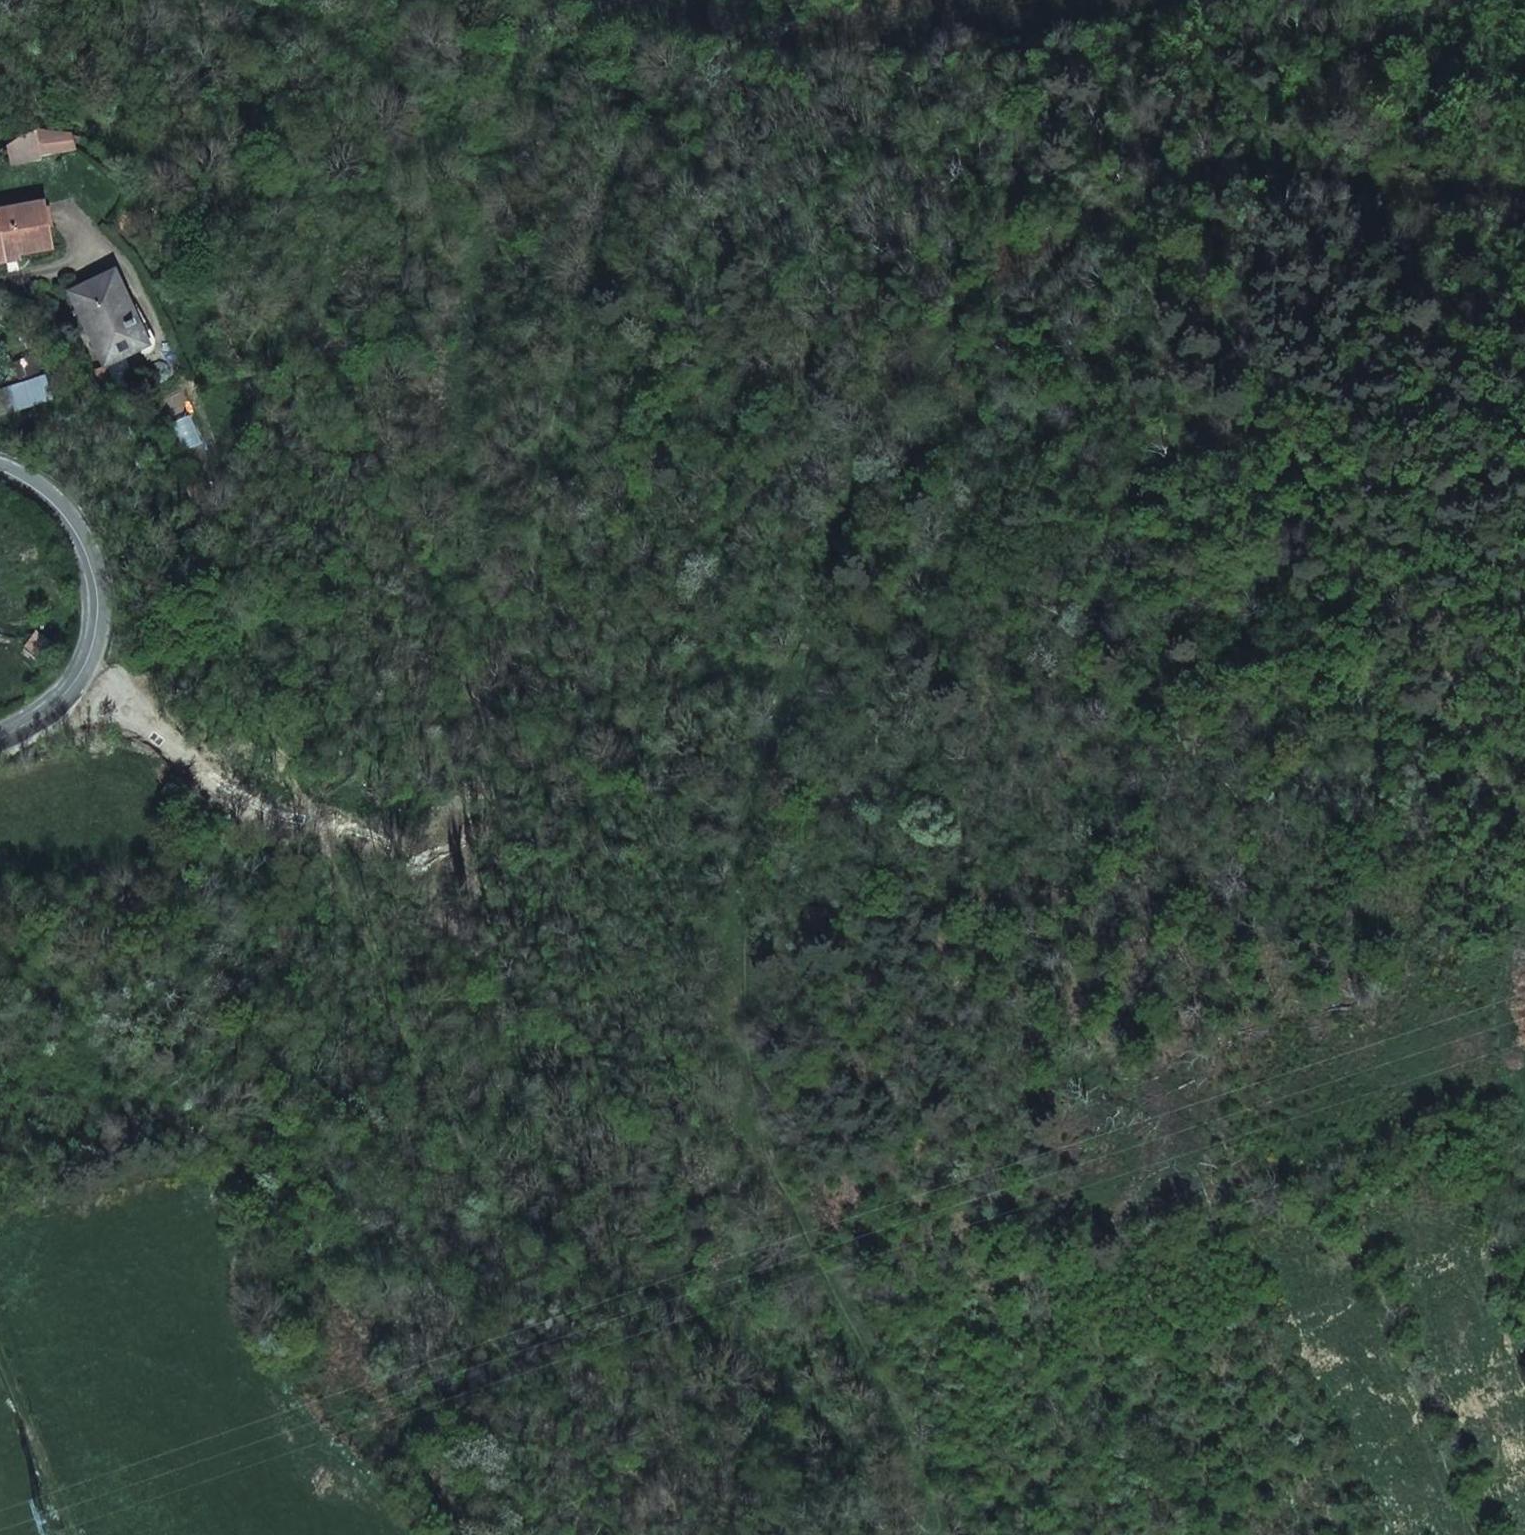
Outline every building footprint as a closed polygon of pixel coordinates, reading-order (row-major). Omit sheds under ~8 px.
[(42,134),(46,161),(83,155),(76,133),(75,132),(63,131),(42,134)] [(19,165),(46,161),(42,134),(36,135),(16,147),(19,165)] [(9,261),(8,253),(18,251),(19,254),(55,249),(49,209),(0,215),(0,262),(9,261)] [(134,333),(140,330),(118,279),(77,298),(107,367),(127,359),(142,352),(134,333)] [(142,352),(149,349),(140,330),(134,333),(142,352)] [(127,359),(107,367),(115,395),(135,387),(127,359)] [(32,404),(25,384),(0,391),(0,414),(32,404)]
